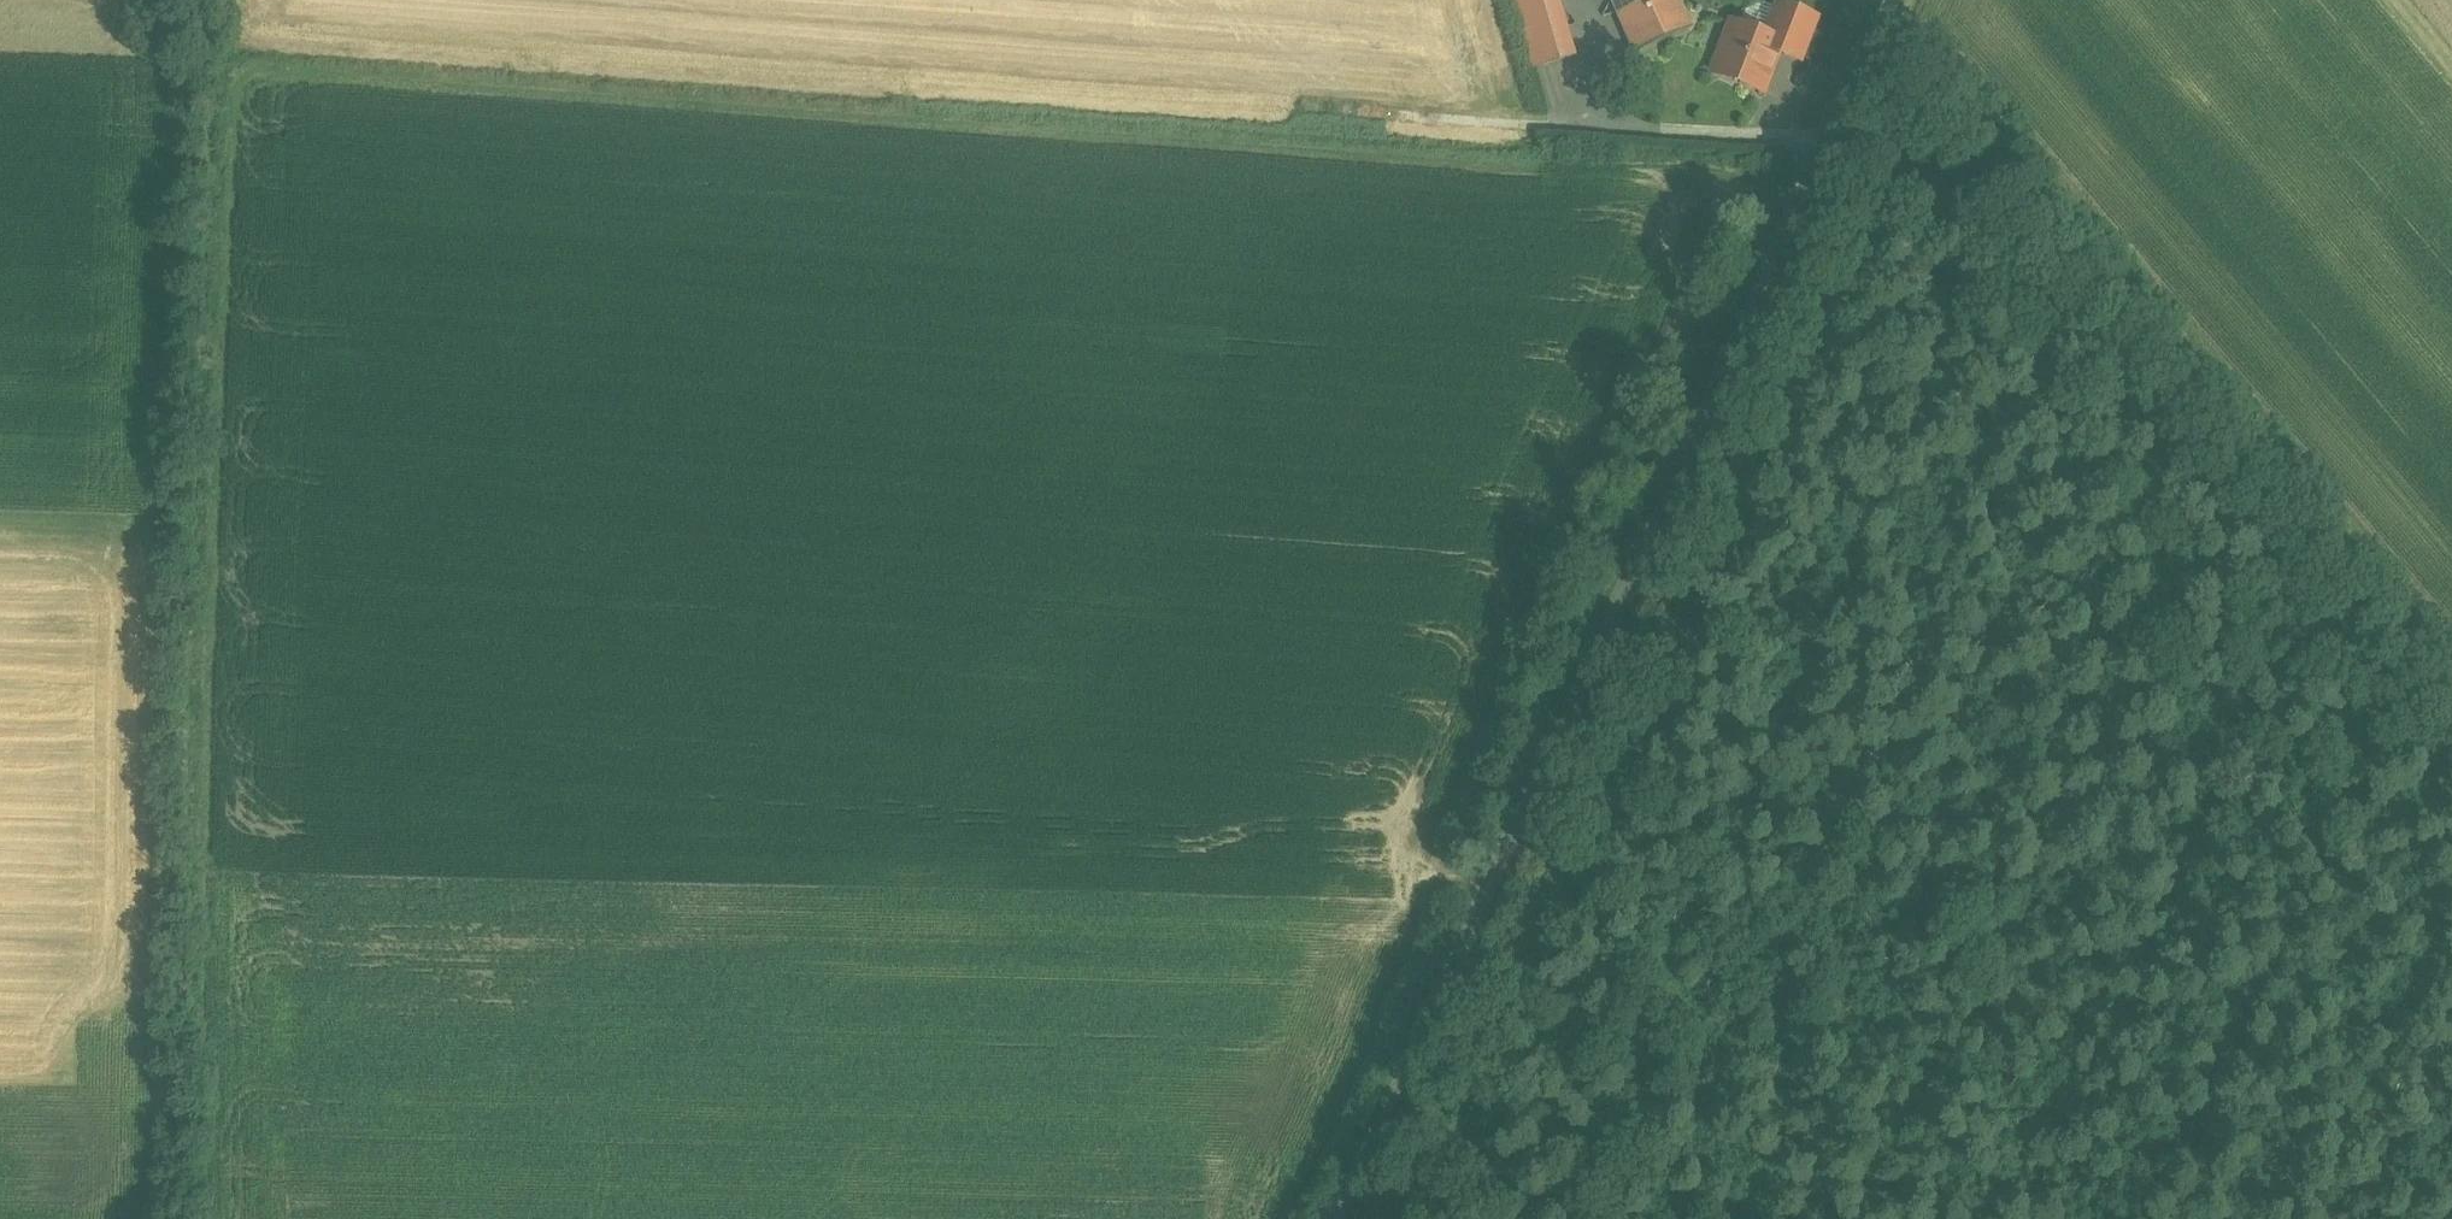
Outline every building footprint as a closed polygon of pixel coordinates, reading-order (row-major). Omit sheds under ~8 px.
[(1535,68),(1577,56),(1560,0),(1515,0),(1535,68)] [(1689,28),(1677,0),(1614,0),(1637,51),(1689,28)] [(1746,28),(1766,36),(1776,9),(1757,2),(1746,28)] [(1776,9),(1766,36),(1782,42),(1778,52),(1799,60),(1815,18),(1778,4),(1776,9)] [(1763,92),(1778,52),(1782,42),(1766,36),(1746,28),(1732,23),(1713,73),(1763,92)]
